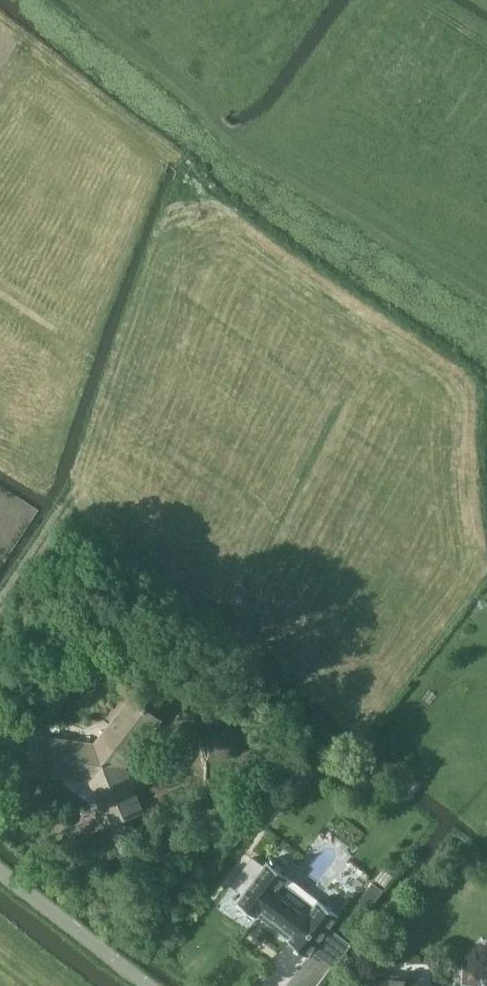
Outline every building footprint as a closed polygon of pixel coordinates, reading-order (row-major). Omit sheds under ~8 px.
[(31,737),(27,767),(26,771),(89,780),(107,823),(138,811),(120,767),(157,718),(129,697),(92,746),(31,737)] [(252,858),(231,885),(242,893),(236,901),(257,918),(261,912),(291,935),(287,940),(308,956),(339,916),(317,900),(307,914),(277,891),(288,877),(284,875),(286,872),(272,861),(270,864),(266,861),(263,866),(252,858)] [(374,883),(360,900),(371,909),(385,891),(374,883)] [(463,957),(463,981),(483,981),(483,957),(463,957)] [(377,985),(421,985),(422,979),(378,976),(377,985)]
